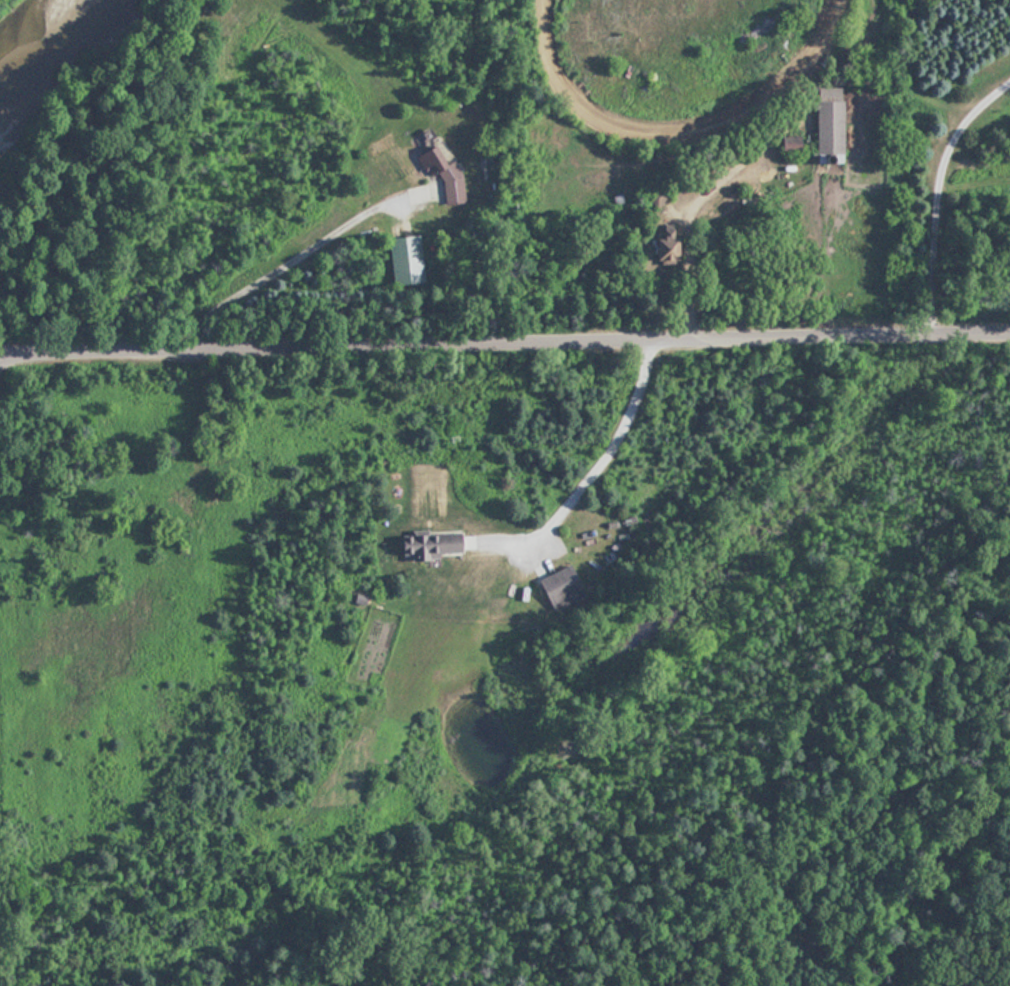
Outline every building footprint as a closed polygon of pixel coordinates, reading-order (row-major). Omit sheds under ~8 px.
[(810,99),(810,153),(837,153),(837,99),(810,99)] [(424,176),(435,174),(440,182),(444,205),(464,200),(459,176),(451,161),(438,164),(428,145),(413,153),(414,155),(424,176)] [(651,224),(651,261),(671,261),(671,224),(651,224)] [(417,234),(386,237),(391,285),(423,282),(417,234)] [(458,530),(395,532),(395,556),(407,556),(407,557),(459,555),(458,530)] [(582,597),(567,563),(534,578),(549,611),(582,597)]
